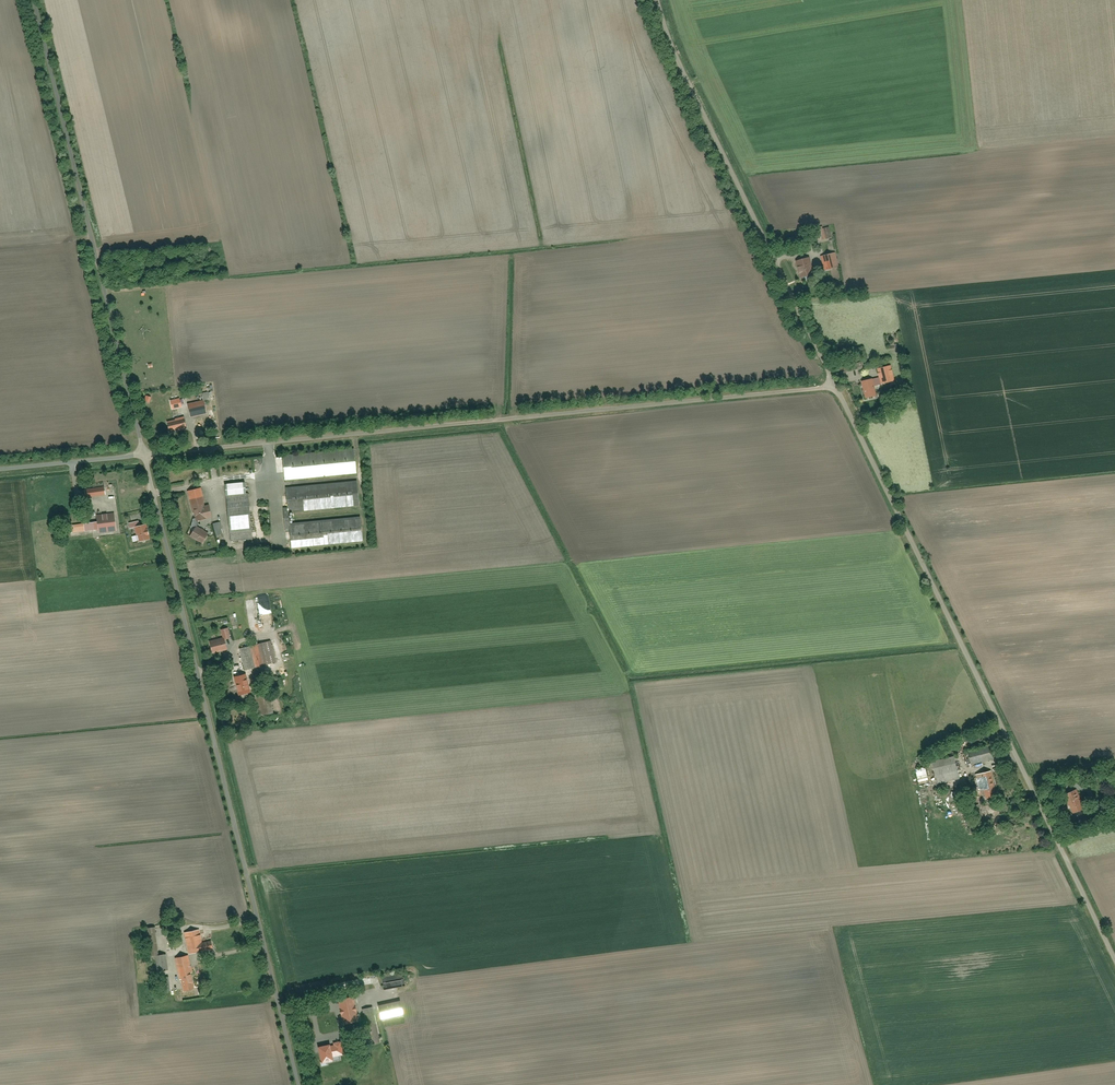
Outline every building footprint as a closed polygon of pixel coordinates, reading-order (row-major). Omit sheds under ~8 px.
[(816,239),(824,238),(822,228),(814,230),(816,239)] [(821,256),(824,271),(838,268),(835,253),(821,256)] [(797,261),(801,278),(813,275),(809,258),(797,261)] [(845,366),(847,374),(863,369),(860,361),(845,366)] [(877,369),(879,378),(861,382),(865,398),(876,395),(874,386),(895,381),(891,365),(877,369)] [(209,400),(208,391),(201,392),(203,401),(209,400)] [(187,407),(189,417),(205,413),(203,403),(187,407)] [(167,422),(168,432),(185,429),(183,419),(167,422)] [(283,456),(285,479),(355,473),(353,450),(283,456)] [(356,481),(281,488),(287,548),(361,542),(359,517),(291,523),(290,513),(358,506),(356,481)] [(224,485),(230,542),(252,540),(246,482),(224,485)] [(84,489),(85,498),(105,496),(104,487),(84,489)] [(200,488),(188,491),(193,521),(206,519),(206,517),(209,517),(207,505),(204,506),(200,488)] [(96,515),(98,532),(115,531),(113,514),(96,515)] [(72,524),(73,533),(93,532),(93,522),(72,524)] [(219,522),(212,524),(216,537),(223,534),(219,522)] [(149,539),(146,525),(134,528),(138,542),(149,539)] [(195,527),(189,538),(201,545),(208,535),(195,527)] [(224,641),(230,639),(228,628),(222,629),(224,641)] [(209,642),(211,653),(225,650),(223,639),(209,642)] [(239,649),(244,671),(276,664),(270,642),(239,649)] [(235,677),(238,697),(249,695),(245,675),(235,677)] [(256,695),(260,717),(274,715),(270,693),(256,695)] [(968,750),(972,763),(993,758),(990,745),(968,750)] [(933,761),(938,783),(960,779),(955,756),(933,761)] [(915,769),(918,782),(928,780),(925,767),(915,769)] [(997,797),(991,772),(975,775),(981,800),(997,797)] [(1077,790),(1064,795),(1073,814),(1085,808),(1077,790)] [(155,958),(157,973),(167,972),(165,955),(158,956),(154,927),(143,929),(147,959),(155,958)] [(184,933),(189,955),(213,950),(211,941),(203,943),(200,929),(184,933)] [(176,958),(183,992),(196,989),(189,956),(176,958)] [(381,977),(384,990),(407,986),(404,973),(381,977)] [(337,999),(344,1024),(359,1021),(352,996),(337,999)] [(379,1004),(381,1019),(403,1015),(401,1001),(379,1004)] [(374,1008),(361,1011),(368,1045),(380,1043),(374,1008)] [(318,1046),(322,1063),(333,1060),(333,1057),(343,1055),(340,1041),(333,1043),(334,1045),(331,1045),(330,1044),(318,1046)]
